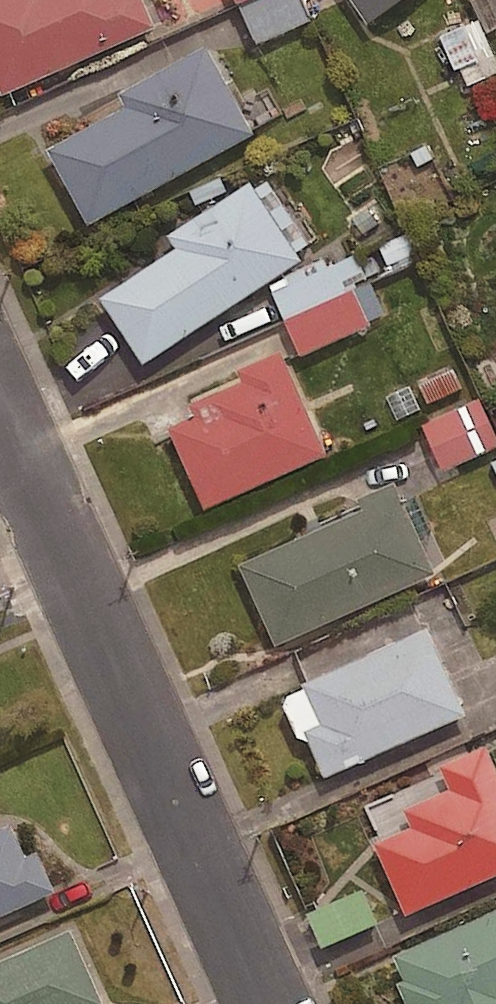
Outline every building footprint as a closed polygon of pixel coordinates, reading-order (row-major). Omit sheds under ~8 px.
[(7,98),(161,29),(148,0),(0,0),(0,83),(7,98)] [(260,45),(314,20),(305,0),(240,0),(260,45)] [(372,26),(411,0),(354,0),(372,26)] [(471,89),(495,72),(495,55),(481,33),(448,56),(471,89)] [(257,136),(209,48),(122,95),(129,109),(52,151),(93,226),(257,136)] [(180,251),(104,300),(148,367),(307,263),(255,184),(172,238),(180,251)] [(365,331),(338,267),(276,293),(304,357),(365,331)] [(330,457),(285,354),(242,373),(247,384),(210,400),(216,414),(175,432),(209,510),(330,457)] [(464,390),(457,372),(389,399),(396,416),(464,390)] [(426,423),(446,471),(495,450),(495,429),(483,399),(426,423)] [(403,496),(244,567),(279,647),(439,575),(403,496)] [(432,632),(306,687),(324,727),(309,734),(329,779),(469,717),(432,632)] [(443,768),(454,793),(409,813),(416,830),(378,847),(409,918),(495,880),(495,757),(491,747),(443,768)] [(54,892),(37,852),(25,858),(11,826),(0,831),(0,917),(54,892)] [(380,925),(365,891),(310,916),(325,950),(380,925)] [(397,959),(418,1003),(495,1003),(495,915),(397,959)] [(0,963),(0,1003),(101,1003),(69,932),(0,963)]
